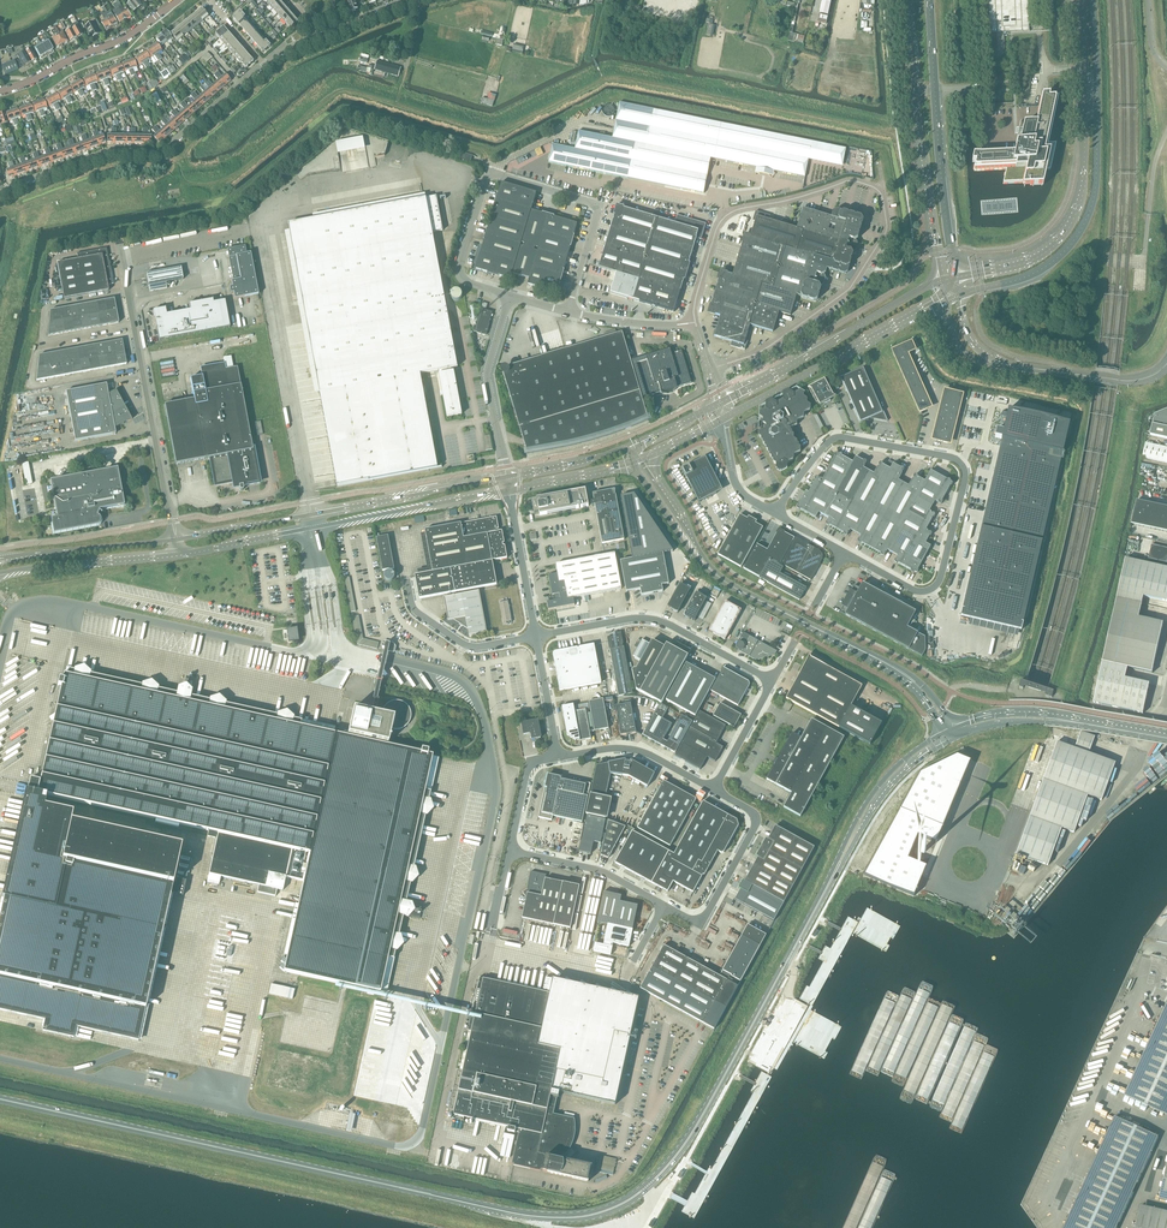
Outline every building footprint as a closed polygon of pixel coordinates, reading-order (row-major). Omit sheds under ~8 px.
[(131,0),(127,0),(130,3),(127,5),(133,13),(138,9),(131,0)] [(138,9),(143,5),(139,0),(131,0),(138,9)] [(273,9),(281,2),(279,0),(273,0),(269,4),(273,9)] [(347,2),(351,12),(358,9),(355,2),(359,1),(358,0),(350,0),(347,2)] [(788,40),(795,42),(796,34),(793,33),(794,26),(794,22),(795,22),(798,9),(799,4),(800,0),(796,0),(796,1),(792,22),(791,25),(790,33),(788,40)] [(819,13),(828,15),(830,2),(822,0),(819,13)] [(991,14),(998,18),(998,25),(1002,24),(1003,23),(1006,25),(1008,19),(1011,19),(1012,19),(1013,17),(1020,20),(1022,17),(1025,18),(1025,15),(1029,15),(1028,10),(1025,10),(1024,13),(1025,14),(1023,17),(1019,15),(1024,14),(1020,12),(1023,6),(1029,6),(1029,0),(990,0),(991,14)] [(119,1),(116,3),(126,20),(132,16),(131,16),(128,9),(124,11),(119,1)] [(273,9),(277,14),(285,7),(281,2),(273,9)] [(126,20),(116,3),(114,4),(119,13),(116,15),(120,22),(119,23),(120,23),(126,20)] [(102,8),(104,12),(112,27),(118,24),(118,23),(114,16),(114,15),(110,17),(108,12),(104,7),(102,8)] [(277,14),(282,19),(290,12),(285,7),(277,14)] [(201,8),(196,12),(203,20),(208,16),(201,8)] [(233,18),(237,23),(245,16),(241,11),(233,18)] [(104,12),(101,14),(105,21),(102,23),(106,30),(112,27),(104,12)] [(196,12),(191,17),(198,25),(203,20),(196,12)] [(282,19),(286,24),(294,17),(290,12),(282,19)] [(820,15),(818,22),(819,23),(826,24),(828,17),(820,15)] [(237,23),(241,28),(249,21),(245,16),(237,23)] [(191,17),(186,21),(193,29),(198,25),(191,17)] [(294,17),(286,24),(290,29),(298,22),(294,17)] [(94,22),(86,26),(92,38),(100,33),(98,29),(101,27),(97,20),(93,22),(94,22)] [(186,21),(181,25),(188,33),(193,29),(186,21)] [(241,28),(246,33),(254,26),(249,21),(241,28)] [(77,22),(70,26),(71,29),(71,30),(76,38),(82,34),(83,33),(81,30),(80,30),(78,26),(79,26),(77,22)] [(181,25),(176,29),(182,37),(188,33),(181,25)] [(246,33),(250,38),(258,31),(254,26),(246,33)] [(215,34),(219,38),(227,32),(223,27),(215,34)] [(55,31),(57,36),(62,44),(65,43),(67,42),(68,41),(64,32),(60,34),(57,29),(55,31)] [(71,29),(65,32),(70,41),(73,39),(73,40),(75,39),(75,38),(76,38),(71,30),(71,29)] [(182,37),(176,29),(171,33),(177,41),(182,37)] [(62,44),(57,36),(54,30),(52,31),(55,37),(51,39),(56,48),(57,47),(59,47),(59,46),(62,44)] [(166,30),(161,35),(167,42),(170,39),(172,38),(166,30)] [(250,38),(254,43),(262,36),(258,31),(250,38)] [(219,38),(224,43),(231,37),(227,32),(219,38)] [(161,35),(156,39),(162,46),(163,45),(167,42),(161,35)] [(254,43),(259,48),(267,41),(262,36),(254,43)] [(224,43),(228,48),(236,41),(231,37),(224,43)] [(228,48),(232,53),(240,46),(236,41),(228,48)] [(267,41),(259,48),(263,53),(271,46),(267,41)] [(48,42),(42,46),(46,54),(53,50),(48,42)] [(154,46),(151,47),(160,60),(162,58),(158,53),(162,51),(157,44),(156,44),(155,44),(154,45),(154,46)] [(512,52),(522,54),(524,46),(514,44),(512,52)] [(46,54),(42,46),(35,50),(40,58),(46,54)] [(232,53),(237,58),(244,51),(240,46),(232,53)] [(160,60),(151,47),(149,49),(148,49),(147,50),(147,51),(146,51),(151,58),(154,56),(158,61),(160,60)] [(31,49),(25,52),(26,55),(31,63),(33,61),(34,62),(36,61),(36,60),(37,59),(32,51),(33,51),(31,49)] [(203,55),(201,57),(206,62),(212,57),(207,51),(203,55)] [(237,58),(241,63),(249,56),(244,51),(237,58)] [(19,59),(16,61),(19,68),(23,66),(23,67),(31,63),(26,55),(25,52),(18,56),(19,59)] [(142,54),(140,55),(148,68),(150,66),(147,61),(150,59),(145,52),(144,52),(142,53),(142,54)] [(182,55),(180,57),(184,63),(189,59),(186,54),(184,56),(182,55)] [(148,68),(140,55),(138,57),(137,57),(135,57),(135,58),(135,59),(139,66),(143,64),(146,69),(148,68)] [(249,56),(241,63),(245,68),(253,61),(249,56)] [(130,61),(128,62),(133,75),(135,75),(133,69),(137,67),(134,59),(133,59),(132,59),(131,60),(130,61)] [(18,70),(15,61),(2,65),(5,74),(18,70)] [(394,76),(394,78),(397,79),(397,77),(398,77),(401,68),(377,61),(375,70),(394,76)] [(133,75),(128,62),(125,63),(124,62),(123,63),(122,64),(125,72),(129,70),(131,76),(133,75)] [(117,66),(115,67),(120,80),(122,80),(120,74),(124,72),(121,64),(120,65),(119,64),(118,65),(117,66)] [(165,66),(168,71),(170,75),(174,72),(175,71),(172,66),(171,67),(168,64),(165,66)] [(219,69),(218,70),(222,75),(225,72),(218,64),(217,65),(219,69)] [(120,80),(115,67),(112,68),(111,67),(110,68),(109,69),(112,77),(116,75),(118,81),(120,80)] [(182,74),(185,77),(190,71),(187,68),(182,74)] [(104,71),(102,72),(107,86),(109,85),(107,79),(111,77),(108,69),(107,70),(106,69),(105,70),(104,71)] [(170,75),(168,71),(162,75),(165,79),(168,77),(168,76),(170,75)] [(107,86),(102,72),(99,73),(98,72),(97,73),(96,74),(99,82),(103,81),(105,86),(107,86)] [(217,72),(216,73),(226,85),(230,82),(230,81),(230,80),(225,74),(222,77),(217,72)] [(218,80),(215,82),(221,89),(226,85),(216,73),(214,75),(218,80)] [(91,76),(89,77),(94,91),(96,90),(94,84),(98,82),(95,74),(94,75),(93,74),(92,75),(91,76)] [(1027,74),(1022,94),(1028,95),(1032,75),(1027,74)] [(189,82),(183,75),(179,79),(185,85),(189,82)] [(94,91),(89,77),(86,78),(85,77),(84,78),(83,79),(86,87),(90,86),(92,91),(94,91)] [(156,79),(152,81),(147,83),(150,90),(155,87),(159,85),(156,79)] [(78,82),(75,83),(82,96),(84,95),(81,89),(85,88),(81,80),(80,80),(79,80),(78,81),(78,82)] [(208,80),(206,82),(216,93),(221,89),(215,82),(212,85),(208,80)] [(208,88),(206,91),(212,97),(216,93),(206,82),(204,83),(208,88)] [(82,96),(75,83),(73,84),(72,84),(70,85),(70,86),(74,94),(77,92),(80,97),(82,96)] [(204,92),(201,95),(207,102),(212,97),(206,91),(201,86),(200,87),(204,92)] [(65,89),(63,90),(70,103),(72,102),(69,96),(73,94),(69,87),(68,87),(67,87),(66,88),(65,89)] [(70,103),(63,90),(61,91),(60,91),(58,92),(58,93),(57,93),(62,101),(65,99),(68,104),(70,103)] [(143,95),(140,90),(135,92),(133,93),(134,95),(135,98),(143,95)] [(152,94),(154,98),(157,105),(161,103),(156,92),(152,94)] [(194,92),(192,94),(202,106),(207,102),(201,95),(198,97),(194,92)] [(53,95),(51,97),(58,110),(60,109),(57,103),(61,101),(56,93),(56,94),(55,94),(53,94),(53,95)] [(202,106),(192,94),(190,96),(194,100),(191,103),(197,109),(198,109),(202,106)] [(493,94),(491,100),(482,98),(481,103),(492,106),(494,101),(496,95),(493,94)] [(974,155),(972,162),(976,162),(974,171),(1006,169),(1003,183),(1024,182),(1023,186),(1043,185),(1047,169),(1050,169),(1056,142),(1049,143),(1058,98),(1049,99),(1050,95),(1042,96),(1036,123),(1024,124),(1020,143),(1017,143),(1015,153),(974,155)] [(58,110),(51,97),(48,98),(47,98),(46,98),(46,99),(45,100),(49,107),(53,105),(56,111),(58,110)] [(41,101),(38,102),(43,116),(45,116),(43,110),(47,108),(44,100),(43,100),(41,100),(41,101)] [(142,101),(139,102),(141,106),(142,106),(144,112),(146,112),(148,111),(146,106),(144,100),(142,101)] [(183,101),(182,103),(192,115),(196,111),(196,110),(191,104),(188,106),(183,101)] [(43,116),(38,102),(36,103),(35,103),(33,103),(33,104),(32,104),(35,112),(39,111),(41,117),(43,116)] [(619,102),(612,138),(578,131),(575,149),(552,144),(548,162),(628,178),(684,190),(704,194),(711,158),(805,177),(808,160),(842,167),(846,148),(778,135),(619,102)] [(184,110),(181,112),(187,119),(192,115),(182,103),(180,105),(184,110)] [(27,106),(25,107),(30,121),(32,120),(30,114),(34,113),(31,105),(30,105),(29,104),(28,105),(27,106)] [(603,108),(602,109),(603,112),(604,115),(606,116),(609,117),(612,116),(614,114),(615,111),(615,109),(614,106),(612,105),(610,104),(607,104),(605,105),(604,106),(603,107),(603,108)] [(124,107),(127,113),(133,111),(130,105),(124,107)] [(30,121),(25,107),(22,108),(21,107),(20,108),(20,109),(19,109),(22,117),(26,116),(28,122),(30,121)] [(14,110),(12,111),(17,125),(19,125),(17,119),(21,117),(18,109),(17,109),(16,109),(15,109),(14,110)] [(174,110),(172,111),(182,123),(187,119),(181,112),(178,114),(174,110)] [(17,125),(12,111),(9,112),(8,112),(7,112),(6,113),(8,121),(12,120),(14,126),(17,125)] [(174,118),(171,120),(177,127),(182,123),(172,111),(170,113),(174,118)] [(165,118),(163,119),(167,125),(173,131),(177,127),(171,120),(169,123),(165,118)] [(165,126),(162,129),(168,136),(173,131),(167,125),(163,119),(161,121),(165,126)] [(71,122),(75,133),(76,132),(76,134),(82,132),(79,124),(79,125),(77,120),(71,122)] [(155,126),(153,128),(158,132),(157,133),(163,139),(165,137),(166,137),(168,136),(162,129),(160,131),(155,126)] [(158,132),(153,128),(151,129),(156,134),(153,137),(157,141),(156,142),(157,143),(158,143),(163,139),(157,133),(158,132)] [(97,130),(95,131),(100,146),(104,144),(105,143),(106,143),(103,135),(99,136),(97,130)] [(94,138),(91,139),(94,148),(100,146),(95,131),(92,132),(94,138)] [(348,144),(374,151),(377,140),(352,132),(348,144)] [(85,135),(83,136),(88,150),(94,148),(91,139),(87,141),(85,135)] [(88,150),(83,136),(80,136),(83,142),(79,144),(82,152),(82,151),(83,152),(88,150)] [(72,139),(70,140),(75,155),(80,153),(80,152),(81,152),(78,144),(74,145),(72,139)] [(69,147),(66,148),(69,157),(75,155),(70,140),(67,141),(69,147)] [(58,151),(54,153),(57,161),(63,159),(58,144),(55,145),(58,151)] [(60,144),(58,144),(63,159),(69,157),(66,148),(62,150),(60,144)] [(49,148),(46,149),(51,163),(57,161),(54,153),(51,154),(49,148)] [(46,156),(42,157),(46,165),(51,163),(46,149),(44,150),(46,156)] [(37,152),(34,153),(40,168),(46,165),(42,157),(39,158),(37,152)] [(458,159),(470,163),(472,155),(460,152),(458,159)] [(40,168),(34,153),(32,154),(34,160),(31,161),(34,169),(35,169),(40,168)] [(24,157),(22,158),(27,172),(31,171),(32,170),(33,169),(30,162),(26,163),(24,157)] [(21,165),(18,166),(21,174),(27,172),(22,158),(19,159),(21,165)] [(12,161),(10,162),(15,177),(21,174),(18,166),(14,167),(12,161)] [(15,177),(10,162),(7,163),(10,169),(6,170),(9,178),(10,178),(15,177)] [(494,205),(487,229),(489,229),(487,235),(484,234),(487,235),(485,240),(484,240),(475,269),(487,273),(488,272),(493,274),(492,276),(493,276),(494,274),(499,275),(499,276),(511,280),(512,274),(524,277),(524,276),(529,278),(527,285),(557,293),(560,281),(559,281),(561,276),(563,277),(563,276),(561,275),(562,270),(564,270),(570,247),(569,246),(571,241),(573,242),(574,241),(571,241),(573,235),(574,236),(577,224),(551,216),(551,217),(548,216),(549,214),(548,214),(548,216),(542,215),(543,213),(531,210),(536,193),(501,182),(498,194),(499,195),(497,200),(495,199),(495,200),(497,201),(496,206),(494,205)] [(438,370),(451,368),(457,367),(432,232),(443,231),(436,196),(289,224),(307,326),(320,392),(337,486),(442,467),(442,466),(438,467),(420,374),(438,370)] [(594,268),(592,274),(619,282),(616,294),(639,301),(640,301),(645,302),(645,303),(674,312),(678,298),(677,296),(676,296),(677,291),(682,292),(682,291),(678,290),(679,286),(680,286),(682,285),(690,258),(689,256),(688,255),(690,251),(694,252),(694,251),(690,250),(691,245),(692,246),(694,245),(696,238),(701,239),(702,234),(701,234),(702,231),(704,232),(704,231),(702,231),(703,230),(704,230),(705,224),(703,223),(677,216),(675,224),(652,217),(647,215),(629,210),(617,206),(613,220),(614,222),(615,223),(614,227),(610,226),(609,227),(611,227),(607,240),(608,242),(609,242),(608,247),(604,246),(603,247),(607,248),(606,252),(605,252),(603,253),(601,260),(596,259),(595,264),(594,268)] [(792,308),(796,295),(815,301),(820,287),(819,285),(818,285),(821,275),(822,275),(824,274),(826,267),(846,273),(852,253),(851,251),(852,246),(855,247),(856,246),(852,245),(854,241),(856,240),(856,238),(857,238),(856,237),(857,235),(858,234),(862,219),(835,211),(833,218),(803,209),(797,229),(768,220),(770,216),(763,214),(762,215),(760,214),(760,213),(756,212),(753,220),(755,221),(751,237),(745,235),(740,249),(742,251),(743,251),(741,256),(737,255),(741,257),(740,261),(739,261),(737,262),(732,276),(721,272),(717,286),(718,288),(715,298),(713,298),(709,313),(720,316),(714,336),(732,342),(730,346),(745,350),(747,341),(745,341),(748,332),(747,329),(746,329),(748,324),(773,332),(777,318),(776,316),(775,316),(777,311),(790,315),(791,315),(789,314),(790,309),(790,310),(792,308)] [(113,284),(106,248),(77,253),(78,259),(57,263),(64,299),(108,291),(107,285),(113,284)] [(240,279),(231,281),(232,287),(229,287),(230,294),(233,293),(234,299),(258,294),(250,253),(236,256),(240,279)] [(148,286),(149,291),(167,288),(166,282),(183,279),(181,267),(145,274),(148,286)] [(452,299),(462,299),(462,290),(452,290),(452,299)] [(114,299),(102,301),(104,313),(116,311),(114,299)] [(201,301),(200,302),(206,332),(230,327),(225,301),(213,303),(212,299),(212,300),(201,302),(201,301)] [(102,301),(90,303),(93,315),(96,314),(104,313),(102,301)] [(190,313),(178,315),(182,336),(206,332),(200,302),(189,304),(188,304),(190,313)] [(90,303),(78,305),(81,317),(89,316),(93,315),(90,303)] [(78,305),(67,308),(69,320),(73,319),(81,317),(78,305)] [(67,308),(59,309),(61,321),(65,320),(69,320),(67,308)] [(182,336),(178,315),(167,317),(165,308),(158,310),(156,310),(154,312),(154,313),(154,315),(156,328),(156,329),(158,340),(182,336)] [(50,311),(49,323),(61,321),(59,309),(50,311)] [(474,332),(485,335),(492,312),(481,309),(474,332)] [(119,323),(116,311),(104,313),(107,325),(119,323)] [(107,325),(104,313),(96,314),(99,326),(107,325)] [(96,314),(93,315),(89,316),(91,328),(99,326),(96,314)] [(89,316),(81,317),(83,329),(91,328),(89,316)] [(83,329),(81,317),(73,319),(75,331),(83,329)] [(73,319),(69,320),(65,320),(67,332),(75,331),(73,319)] [(61,321),(49,323),(48,336),(67,332),(65,320),(61,321)] [(264,322),(258,324),(260,335),(266,334),(264,322)] [(258,324),(252,325),(254,336),(260,335),(258,324)] [(252,325),(246,326),(248,338),(254,336),(252,325)] [(246,326),(240,327),(243,339),(248,338),(246,326)] [(240,327),(234,328),(237,340),(243,339),(240,327)] [(234,328),(229,329),(231,341),(237,340),(234,328)] [(229,329),(223,330),(225,342),(231,341),(229,329)] [(605,335),(602,336),(603,338),(616,334),(615,329),(604,333),(605,335)] [(223,330),(217,331),(219,343),(225,342),(223,330)] [(217,331),(211,332),(213,344),(219,343),(217,331)] [(211,332),(205,333),(207,345),(213,344),(211,332)] [(503,374),(519,425),(519,427),(523,439),(527,453),(526,453),(528,453),(532,452),(534,452),(542,450),(542,451),(543,450),(551,449),(552,449),(560,447),(562,447),(570,445),(571,445),(579,443),(580,443),(588,441),(589,441),(589,440),(597,438),(598,438),(606,435),(606,436),(607,435),(615,433),(616,432),(624,429),(624,430),(625,429),(632,426),(633,426),(641,422),(642,422),(648,419),(649,419),(649,418),(648,419),(640,391),(622,332),(603,338),(566,349),(507,367),(508,370),(507,369),(506,368),(505,368),(504,368),(503,369),(503,370),(503,371),(503,372),(504,373),(505,373),(506,373),(503,374)] [(205,333),(199,334),(201,346),(207,345),(205,333)] [(199,334),(193,335),(195,347),(201,346),(199,334)] [(193,335),(187,337),(189,348),(195,347),(193,335)] [(187,337),(181,338),(183,349),(189,348),(187,337)] [(181,338),(175,339),(178,351),(183,349),(181,338)] [(175,339),(169,340),(172,352),(178,351),(175,339)] [(122,340),(110,342),(112,354),(124,352),(122,340)] [(169,340),(153,343),(155,355),(172,352),(169,340)] [(892,350),(896,358),(907,353),(915,350),(911,341),(892,350)] [(110,342),(98,345),(100,357),(112,354),(110,342)] [(98,345),(90,346),(92,358),(96,357),(100,357),(98,345)] [(90,346),(82,348),(84,360),(87,359),(92,358),(90,346)] [(82,348),(73,349),(76,361),(79,360),(84,360),(82,348)] [(73,349),(65,351),(67,363),(71,362),(76,361),(73,349)] [(676,384),(677,387),(691,383),(681,350),(671,353),(670,349),(646,357),(647,361),(637,364),(647,396),(661,392),(661,389),(663,388),(665,389),(666,389),(667,389),(668,391),(671,390),(670,388),(671,388),(672,387),(673,385),(676,384)] [(65,351),(56,352),(58,364),(63,363),(67,363),(65,351)] [(56,352),(47,354),(50,366),(54,365),(58,364),(56,352)] [(126,364),(124,352),(112,354),(114,366),(126,364)] [(270,353),(264,354),(266,367),(272,366),(270,353)] [(896,358),(902,373),(914,368),(907,353),(896,358)] [(39,356),(38,368),(50,366),(47,354),(39,356)] [(112,354),(100,357),(96,357),(98,369),(114,366),(112,354)] [(264,354),(258,355),(260,368),(266,367),(264,354)] [(258,355),(252,356),(254,369),(260,368),(258,355)] [(252,356),(246,357),(248,370),(254,369),(252,356)] [(96,357),(92,358),(87,359),(90,371),(98,369),(96,357)] [(246,357),(240,358),(242,371),(248,370),(246,357)] [(240,358),(234,359),(237,372),(242,371),(240,358)] [(87,359),(84,360),(79,360),(81,373),(90,371),(87,359)] [(234,359),(228,360),(231,373),(237,372),(234,359)] [(79,360),(76,361),(71,362),(73,374),(81,373),(79,360)] [(228,360),(222,361),(225,374),(231,373),(228,360)] [(222,361),(216,363),(219,376),(225,374),(222,361)] [(71,362),(67,363),(63,363),(65,376),(73,374),(71,362)] [(63,363),(58,364),(54,365),(57,377),(65,376),(63,363)] [(216,363),(210,364),(213,377),(219,376),(216,363)] [(210,364),(205,365),(207,378),(213,377),(210,364)] [(50,366),(38,368),(36,381),(57,377),(54,365),(50,366)] [(205,365),(199,366),(201,379),(207,378),(205,365)] [(199,366),(193,367),(195,380),(201,379),(199,366)] [(272,366),(266,367),(268,380),(274,379),(272,366)] [(193,367),(187,368),(189,381),(195,380),(193,367)] [(266,367),(260,368),(263,381),(268,380),(266,367)] [(187,368),(181,369),(183,382),(189,381),(187,368)] [(260,368),(254,369),(257,382),(263,381),(260,368)] [(452,371),(451,368),(438,370),(447,417),(462,414),(454,371),(452,371)] [(883,410),(882,411),(863,368),(853,373),(852,372),(840,378),(843,384),(860,422),(862,421),(862,420),(868,417),(887,421),(888,421),(883,410)] [(902,373),(906,381),(918,376),(914,368),(902,373)] [(181,369),(165,372),(167,385),(183,382),(181,369)] [(254,369),(248,370),(251,383),(257,382),(254,369)] [(248,370),(242,371),(245,384),(251,383),(248,370)] [(242,371),(237,372),(239,385),(245,384),(242,371)] [(237,372),(231,373),(233,386),(239,385),(237,372)] [(231,373),(225,374),(227,387),(233,386),(231,373)] [(225,374),(219,376),(221,389),(227,387),(225,374)] [(219,376),(213,377),(215,390),(221,389),(219,376)] [(906,381),(909,389),(921,384),(918,376),(906,381)] [(213,377),(207,378),(209,391),(215,390),(213,377)] [(207,378),(201,379),(204,392),(209,391),(207,378)] [(201,379),(195,380),(198,393),(204,392),(201,379)] [(824,379),(808,388),(809,388),(809,389),(816,402),(818,401),(820,405),(824,402),(824,403),(830,400),(830,399),(836,396),(833,395),(832,393),(834,392),(827,379),(825,380),(824,379)] [(195,380),(189,381),(192,394),(198,393),(195,380)] [(189,381),(183,382),(186,395),(192,394),(189,381)] [(183,382),(167,385),(169,398),(186,395),(183,382)] [(66,392),(75,441),(115,434),(114,427),(120,424),(120,426),(121,426),(120,425),(124,423),(123,422),(131,418),(131,420),(132,419),(116,390),(108,394),(106,384),(66,392)] [(909,389),(913,397),(924,391),(921,384),(909,389)] [(759,433),(759,437),(761,438),(761,440),(763,441),(763,443),(764,444),(764,446),(766,447),(766,450),(768,451),(768,453),(769,454),(769,456),(771,457),(771,459),(773,460),(773,462),(776,464),(776,469),(781,472),(787,469),(787,463),(793,460),(794,455),(800,452),(800,447),(797,445),(797,441),(793,439),(794,435),(790,433),(790,429),(797,425),(797,421),(803,417),(804,413),(810,410),(810,405),(807,403),(807,399),(803,397),(804,393),(800,390),(794,394),(789,391),(782,394),(783,400),(777,403),(772,400),(766,403),(765,409),(759,412),(759,416),(763,419),(766,425),(766,429),(759,433)] [(913,397),(916,404),(928,399),(924,391),(913,397)] [(943,394),(942,398),(961,403),(961,399),(962,398),(962,397),(961,397),(961,395),(960,394),(959,394),(958,393),(949,391),(947,391),(946,391),(944,393),(943,394)] [(278,397),(271,399),(273,414),(281,413),(278,397)] [(942,398),(940,406),(958,411),(961,403),(942,398)] [(271,399),(263,400),(266,416),(273,414),(271,399)] [(928,399),(916,404),(920,412),(927,409),(928,408),(929,407),(929,406),(930,405),(930,404),(929,402),(928,399)] [(263,400),(256,402),(259,417),(266,416),(263,400)] [(1009,405),(1029,409),(1030,403),(1010,400),(1009,405)] [(256,402),(248,403),(251,418),(259,417),(256,402)] [(248,403),(240,405),(243,420),(251,418),(248,403)] [(240,405),(232,406),(235,421),(243,420),(240,405)] [(232,406),(225,407),(228,423),(235,421),(232,406)] [(940,406),(938,415),(956,419),(958,411),(940,406)] [(225,407),(218,409),(221,424),(228,423),(225,407)] [(218,409),(210,410),(213,426),(221,424),(218,409)] [(210,410),(203,412),(206,427),(213,426),(210,410)] [(960,616),(1022,630),(1021,630),(1042,541),(1069,424),(1008,410),(1007,413),(997,410),(997,419),(995,419),(995,422),(997,422),(997,427),(999,427),(998,430),(997,430),(995,437),(1001,439),(1002,439),(961,616),(960,616)] [(1155,415),(1153,425),(1166,428),(1166,410),(1155,415)] [(203,412),(196,413),(198,428),(206,427),(203,412)] [(196,413),(188,414),(191,430),(198,428),(196,413)] [(281,413),(273,414),(276,430),(284,428),(281,413)] [(188,414),(172,417),(175,433),(191,430),(188,414)] [(273,414),(266,416),(269,431),(276,430),(273,414)] [(956,419),(938,415),(933,435),(933,436),(933,437),(934,438),(935,439),(936,440),(937,441),(946,443),(947,443),(949,442),(950,441),(951,440),(956,419)] [(266,416),(259,417),(262,432),(269,431),(266,416)] [(259,417),(251,418),(254,434),(262,432),(259,417)] [(251,418),(243,420),(246,435),(254,434),(251,418)] [(243,420),(235,421),(238,437),(246,435),(243,420)] [(235,421),(228,423),(231,438),(238,437),(235,421)] [(228,423),(221,424),(223,440),(231,438),(228,423)] [(221,424),(213,426),(216,441),(223,440),(221,424)] [(1150,435),(1166,439),(1166,428),(1153,425),(1150,435)] [(213,426),(206,427),(209,442),(216,441),(213,426)] [(206,427),(198,428),(201,444),(209,442),(206,427)] [(198,428),(191,430),(194,445),(201,444),(198,428)] [(191,430),(175,433),(178,448),(194,445),(191,430)] [(483,436),(486,450),(492,449),(490,435),(483,436)] [(1166,463),(1166,448),(1146,443),(1143,458),(1166,463)] [(288,449),(280,450),(283,468),(292,467),(288,449)] [(280,450),(271,452),(274,470),(283,468),(280,450)] [(271,452),(262,454),(265,472),(274,470),(271,452)] [(844,535),(846,536),(847,535),(848,534),(848,532),(849,532),(850,530),(860,535),(859,537),(860,539),(858,539),(857,541),(858,543),(859,543),(861,543),(881,554),(881,555),(883,556),(884,556),(885,554),(885,552),(886,552),(887,550),(897,556),(896,557),(897,559),(895,560),(894,561),(895,563),(896,564),(898,563),(911,570),(911,572),(913,573),(914,572),(916,573),(917,572),(918,571),(918,569),(931,546),(925,543),(929,536),(931,536),(932,534),(931,533),(930,532),(928,532),(927,531),(926,530),(933,518),(934,517),(935,516),(935,514),(933,513),(931,514),(931,512),(929,511),(935,501),(936,502),(938,502),(939,503),(940,504),(942,504),(943,502),(942,500),(950,486),(952,486),(952,484),(952,482),(950,482),(950,480),(948,479),(947,480),(930,471),(925,481),(918,477),(917,476),(916,475),(914,475),(913,477),(914,479),(912,479),(908,486),(898,480),(902,474),(901,472),(903,471),(904,470),(904,468),(902,467),(900,468),(893,464),(890,469),(883,465),(883,463),(881,463),(879,463),(879,465),(879,466),(877,467),(874,474),(863,468),(864,466),(864,465),(866,464),(866,463),(866,461),(864,460),(863,461),(855,457),(853,462),(842,456),(841,455),(840,454),(838,454),(837,453),(835,454),(834,455),(835,457),(828,469),(822,480),(820,479),(819,479),(818,477),(817,476),(815,477),(815,479),(815,480),(808,493),(806,491),(800,502),(798,503),(797,504),(798,506),(797,507),(797,509),(799,510),(800,510),(816,518),(819,512),(829,518),(828,520),(828,521),(827,522),(826,523),(826,525),(828,526),(829,525),(844,533),(844,535)] [(262,454),(253,455),(256,473),(265,472),(262,454)] [(253,455),(244,457),(248,475),(256,473),(253,455)] [(475,462),(474,455),(467,456),(468,463),(475,462)] [(244,457),(235,459),(239,476),(248,475),(244,457)] [(705,457),(682,469),(699,502),(716,493),(703,468),(709,465),(705,457)] [(235,459),(226,460),(230,478),(239,476),(235,459)] [(226,460),(217,462),(221,480),(230,478),(226,460)] [(32,484),(28,462),(22,463),(26,485),(32,484)] [(217,462),(209,464),(212,481),(221,480),(217,462)] [(209,464),(200,465),(203,483),(212,481),(209,464)] [(191,467),(182,468),(185,486),(194,485),(203,483),(200,465),(191,467)] [(292,467),(283,468),(286,486),(295,484),(292,467)] [(98,511),(99,511),(100,512),(101,512),(102,513),(101,512),(100,511),(99,511),(100,509),(124,505),(117,468),(50,480),(57,517),(52,518),(51,520),(53,530),(54,530),(57,532),(60,531),(60,532),(61,532),(60,531),(66,530),(66,531),(67,531),(66,530),(72,529),(72,530),(73,530),(72,529),(78,528),(79,528),(78,528),(84,527),(85,527),(90,526),(91,526),(96,524),(96,525),(97,525),(97,524),(98,524),(99,523),(99,522),(100,522),(100,521),(100,520),(100,519),(100,518),(99,517),(100,517),(99,517),(98,516),(97,516),(96,516),(97,511),(98,511)] [(283,468),(274,470),(278,487),(286,486),(283,468)] [(274,470),(265,472),(269,489),(278,487),(274,470)] [(265,472),(256,473),(260,491),(269,489),(265,472)] [(256,473),(248,475),(251,492),(260,491),(256,473)] [(248,475),(239,476),(242,494),(251,492),(248,475)] [(239,476),(230,478),(233,495),(242,494),(239,476)] [(230,478),(221,480),(224,497),(233,495),(230,478)] [(221,480),(212,481),(215,499),(224,497),(221,480)] [(212,481),(203,483),(207,500),(215,499),(212,481)] [(194,485),(185,486),(189,504),(198,502),(207,500),(203,483),(194,485)] [(580,507),(581,508),(588,506),(585,489),(537,499),(537,500),(535,500),(535,501),(532,501),(532,505),(529,510),(532,511),(533,509),(534,514),(540,513),(540,515),(579,508),(579,507),(580,507)] [(592,505),(595,505),(602,544),(624,540),(614,490),(593,494),(595,501),(591,501),(592,505)] [(1140,513),(1143,502),(1137,500),(1134,512),(1140,513)] [(1146,515),(1148,503),(1143,502),(1140,513),(1146,515)] [(1152,516),(1154,504),(1148,503),(1146,515),(1149,515),(1152,516)] [(1158,517),(1160,505),(1154,504),(1152,516),(1155,517),(1158,517)] [(1166,507),(1164,506),(1160,505),(1158,517),(1161,518),(1163,518),(1166,507)] [(1137,525),(1140,513),(1134,512),(1132,524),(1137,525)] [(1143,526),(1146,515),(1140,513),(1137,525),(1143,526)] [(718,555),(741,567),(763,527),(755,523),(757,521),(748,516),(747,519),(740,515),(718,555)] [(1152,516),(1149,515),(1146,515),(1143,526),(1149,528),(1152,516)] [(1158,517),(1155,517),(1152,516),(1149,528),(1155,529),(1158,517)] [(456,592),(456,595),(460,594),(460,591),(497,584),(492,560),(495,560),(507,558),(505,546),(504,546),(503,543),(504,543),(504,542),(502,532),(502,531),(501,531),(497,532),(496,532),(496,529),(499,529),(496,517),(461,523),(425,530),(433,572),(415,575),(419,599),(456,592)] [(1163,518),(1161,518),(1158,517),(1155,529),(1161,530),(1163,518)] [(776,533),(767,550),(757,544),(743,568),(759,577),(769,559),(780,565),(794,538),(788,535),(782,532),(783,531),(779,529),(776,533)] [(376,538),(382,571),(394,569),(388,536),(376,538)] [(822,553),(820,552),(821,552),(803,542),(803,543),(799,541),(799,540),(795,538),(780,564),(811,580),(823,559),(822,558),(822,557),(822,555),(822,553)] [(1166,563),(1166,548),(1151,545),(1148,559),(1166,563)] [(662,585),(669,584),(666,568),(680,566),(677,550),(620,561),(626,592),(640,589),(641,595),(663,591),(662,585)] [(556,565),(556,569),(557,574),(549,576),(553,597),(552,597),(552,598),(552,599),(552,600),(553,600),(553,601),(547,603),(548,610),(575,606),(573,598),(620,590),(621,589),(615,554),(556,564),(556,565)] [(1143,714),(1150,684),(1125,678),(1128,667),(1153,673),(1152,672),(1163,623),(1139,617),(1144,596),(1166,602),(1166,568),(1129,559),(1121,599),(1117,598),(1094,703),(1143,714)] [(759,578),(773,585),(800,600),(805,591),(806,588),(780,574),(783,567),(769,560),(759,578)] [(387,572),(385,574),(384,576),(385,579),(387,581),(390,581),(392,580),(394,578),(395,576),(394,573),(392,572),(389,571),(387,572)] [(854,585),(840,612),(922,656),(925,650),(925,637),(907,628),(910,622),(916,612),(862,583),(859,588),(854,585)] [(671,609),(678,613),(690,590),(680,584),(669,603),(670,603),(668,605),(668,606),(672,608),(671,609)] [(479,591),(460,594),(456,595),(443,597),(448,620),(454,619),(468,629),(469,635),(487,632),(479,591)] [(696,593),(684,616),(690,619),(691,618),(695,620),(696,617),(707,598),(696,593)] [(503,622),(506,622),(507,623),(507,622),(509,621),(509,623),(509,621),(511,621),(512,623),(512,622),(512,621),(515,620),(511,600),(508,601),(508,599),(507,599),(508,601),(505,601),(505,599),(505,601),(503,602),(503,600),(502,600),(503,602),(499,602),(503,622)] [(709,631),(725,640),(741,610),(725,601),(709,631)] [(288,639),(288,642),(298,641),(296,628),(287,630),(287,633),(283,633),(284,640),(288,639)] [(610,649),(616,685),(618,696),(633,694),(624,646),(623,647),(623,644),(621,631),(615,633),(616,635),(607,637),(609,646),(610,646),(610,649)] [(738,650),(756,660),(775,654),(777,651),(743,632),(736,644),(737,644),(736,646),(737,649),(738,649),(738,650)] [(635,689),(640,692),(661,704),(688,656),(687,656),(690,650),(677,643),(674,648),(666,644),(665,647),(652,640),(636,669),(632,669),(635,689)] [(388,651),(394,652),(395,647),(393,644),(389,643),(386,642),(385,646),(383,645),(382,648),(385,649),(385,650),(388,651)] [(553,654),(554,658),(559,687),(559,691),(601,683),(594,644),(591,645),(592,646),(579,648),(578,649),(578,648),(575,648),(572,649),(559,652),(555,652),(554,652),(553,654)] [(249,657),(248,664),(259,666),(260,666),(281,670),(281,672),(290,674),(293,675),(297,674),(298,675),(303,674),(306,660),(298,658),(298,660),(292,659),(292,655),(260,649),(260,652),(255,651),(255,648),(251,647),(250,651),(248,651),(247,657),(249,657)] [(388,651),(385,650),(371,712),(373,712),(375,713),(388,651)] [(805,665),(786,699),(870,745),(882,724),(851,706),(862,686),(817,661),(812,658),(811,660),(809,660),(808,659),(805,665)] [(716,679),(703,673),(686,663),(666,700),(695,716),(716,679)] [(711,691),(738,706),(750,685),(748,682),(723,668),(711,691)] [(0,911),(0,1010),(45,1020),(42,1030),(73,1037),(76,1027),(138,1041),(171,893),(183,895),(186,882),(174,879),(181,847),(70,822),(73,812),(45,805),(47,795),(156,819),(155,822),(178,827),(179,824),(218,833),(207,881),(219,884),(220,877),(258,885),(256,892),(275,896),(277,889),(282,891),(285,877),(303,881),(294,920),(291,919),(284,954),(287,954),(283,971),(335,983),(338,984),(367,990),(367,993),(373,995),(374,991),(379,993),(380,991),(384,992),(391,960),(387,960),(388,958),(391,958),(398,926),(395,926),(395,924),(399,925),(400,919),(401,915),(408,917),(412,912),(413,910),(411,903),(404,902),(406,893),(402,892),(403,890),(406,891),(413,859),(410,858),(410,856),(413,857),(420,825),(417,824),(418,822),(421,823),(428,792),(428,791),(425,791),(425,789),(428,789),(435,758),(435,757),(432,757),(432,755),(427,754),(427,751),(421,749),(420,753),(399,748),(370,742),(370,740),(387,743),(389,735),(390,729),(394,730),(397,730),(401,729),(404,728),(407,725),(409,721),(410,717),(410,713),(409,709),(407,705),(403,703),(402,702),(401,702),(399,701),(397,701),(395,701),(393,701),(391,702),(390,702),(389,703),(387,704),(385,706),(383,708),(382,711),(381,715),(375,713),(373,712),(371,712),(353,708),(347,732),(347,731),(346,730),(343,730),(343,731),(342,731),(338,734),(333,734),(334,730),(302,723),(302,726),(300,725),(300,722),(269,715),(268,718),(266,718),(267,715),(235,708),(234,711),(232,710),(233,707),(201,700),(200,703),(198,703),(199,700),(195,699),(190,698),(192,690),(187,686),(184,685),(178,687),(176,695),(171,694),(167,693),(166,696),(165,696),(165,692),(133,685),(133,688),(131,688),(132,685),(100,678),(99,681),(97,681),(98,677),(66,670),(65,674),(64,674),(62,679),(59,678),(57,685),(61,686),(37,793),(27,791),(0,911)] [(1046,695),(1051,697),(1052,695),(1054,690),(1049,688),(1048,688),(1044,687),(1043,687),(1042,686),(1041,686),(1040,686),(1039,685),(1037,685),(1035,684),(1034,684),(1033,683),(1032,683),(1031,683),(1029,682),(1026,681),(1025,681),(1022,680),(1020,687),(1023,688),(1024,686),(1046,693),(1046,695)] [(589,702),(594,731),(608,728),(603,699),(589,702)] [(615,706),(621,735),(636,733),(631,703),(615,706)] [(713,716),(734,728),(741,715),(720,703),(713,716)] [(562,706),(564,718),(576,716),(573,704),(562,706)] [(642,735),(660,745),(672,724),(662,719),(668,708),(660,704),(642,735)] [(575,711),(580,741),(591,739),(585,710),(575,711)] [(690,728),(716,743),(726,726),(699,711),(690,728)] [(564,718),(566,730),(578,728),(576,716),(564,718)] [(664,747),(675,753),(692,722),(682,716),(664,747)] [(530,734),(532,740),(541,738),(541,737),(538,719),(521,723),(523,735),(530,734)] [(767,779),(791,793),(783,807),(800,817),(844,738),(827,728),(811,720),(801,738),(792,733),(779,756),(780,758),(778,761),(777,760),(776,762),(777,763),(776,766),(774,766),(767,779)] [(578,728),(566,730),(567,734),(576,741),(576,740),(579,739),(579,740),(580,740),(580,741),(578,728)] [(723,747),(690,729),(682,743),(707,757),(715,762),(723,747)] [(1016,854),(1048,865),(1061,828),(1074,833),(1087,796),(1101,800),(1115,763),(1088,754),(1094,737),(1080,732),(1074,749),(1057,742),(1016,854)] [(707,757),(682,743),(675,756),(700,770),(707,757)] [(1040,748),(1035,761),(1039,762),(1042,757),(1046,758),(1048,752),(1040,748)] [(1148,760),(1150,764),(1143,769),(1152,783),(1166,773),(1166,761),(1161,752),(1148,760)] [(863,874),(913,895),(926,865),(908,858),(917,834),(936,842),(970,760),(957,755),(920,772),(863,874)] [(618,759),(615,759),(615,762),(596,765),(590,794),(605,797),(611,774),(628,776),(647,787),(655,773),(639,765),(641,763),(638,762),(636,761),(633,760),(630,760),(626,759),(623,759),(620,759),(618,759)] [(538,817),(552,820),(553,816),(582,822),(590,784),(548,775),(538,817)] [(664,781),(637,828),(670,846),(696,799),(664,781)] [(586,814),(605,818),(610,798),(605,797),(590,794),(586,814)] [(673,882),(693,893),(702,875),(705,875),(718,851),(721,853),(724,853),(738,826),(737,820),(703,801),(674,854),(632,831),(615,863),(668,892),(673,882)] [(579,851),(583,852),(583,851),(583,852),(587,853),(588,852),(588,853),(591,853),(594,842),(600,843),(606,820),(587,816),(579,851)] [(600,855),(608,858),(625,827),(608,820),(600,855)] [(766,838),(761,847),(802,870),(814,847),(775,826),(768,840),(766,838)] [(758,858),(754,865),(793,886),(802,870),(761,847),(756,856),(758,858)] [(754,865),(745,881),(758,889),(762,891),(784,903),(793,886),(754,865)] [(522,918),(570,929),(580,886),(545,879),(546,875),(531,871),(527,889),(528,890),(526,897),(525,897),(525,900),(526,900),(522,918)] [(740,884),(736,892),(745,896),(746,897),(742,903),(773,920),(774,921),(782,906),(760,894),(762,891),(758,889),(756,892),(750,889),(748,888),(740,884)] [(615,925),(620,901),(621,896),(603,892),(597,921),(615,925)] [(615,925),(619,926),(624,902),(620,901),(615,925)] [(624,902),(619,926),(633,929),(638,905),(624,902)] [(613,943),(629,947),(633,929),(608,924),(604,941),(613,943)] [(652,967),(640,988),(714,1029),(738,986),(740,981),(740,982),(766,935),(748,925),(723,970),(722,970),(718,975),(716,974),(711,972),(704,968),(686,958),(678,953),(664,945),(662,949),(657,958),(652,967)] [(604,941),(603,945),(595,943),(593,951),(611,955),(612,947),(613,943),(604,941)] [(1166,968),(1166,961),(1151,957),(1148,972),(1155,973),(1157,966),(1166,968)] [(843,958),(787,1057),(817,1073),(872,973),(843,958)] [(469,1022),(467,1030),(471,1031),(463,1071),(457,1070),(448,1113),(454,1115),(490,1123),(489,1125),(495,1126),(496,1124),(508,1127),(507,1131),(515,1132),(516,1128),(519,1129),(511,1165),(588,1182),(592,1166),(574,1162),(558,1158),(558,1156),(560,1157),(561,1152),(559,1152),(559,1150),(566,1151),(569,1146),(571,1140),(573,1133),(573,1127),(572,1120),(560,1117),(555,1116),(553,1116),(557,1097),(559,1097),(560,1092),(588,1099),(615,1105),(639,998),(634,997),(634,995),(627,990),(624,995),(618,993),(619,991),(612,987),(608,991),(603,990),(604,988),(597,983),(593,988),(588,987),(588,985),(581,980),(578,984),(573,983),(573,981),(566,977),(562,981),(545,977),(542,992),(479,978),(474,1000),(473,1008),(469,1022)] [(466,1018),(467,1012),(379,993),(374,991),(373,995),(367,993),(367,990),(335,983),(334,988),(466,1018)] [(270,984),(269,994),(293,998),(295,987),(270,984)] [(1133,1100),(1166,1116),(1166,1003),(1124,1096),(1133,1100)] [(1158,1136),(1115,1116),(1064,1227),(1116,1227),(1158,1136)] [(613,1175),(617,1158),(600,1154),(596,1171),(613,1175)] [(1135,1227),(1166,1227),(1166,1211),(1140,1205),(1135,1227)]
